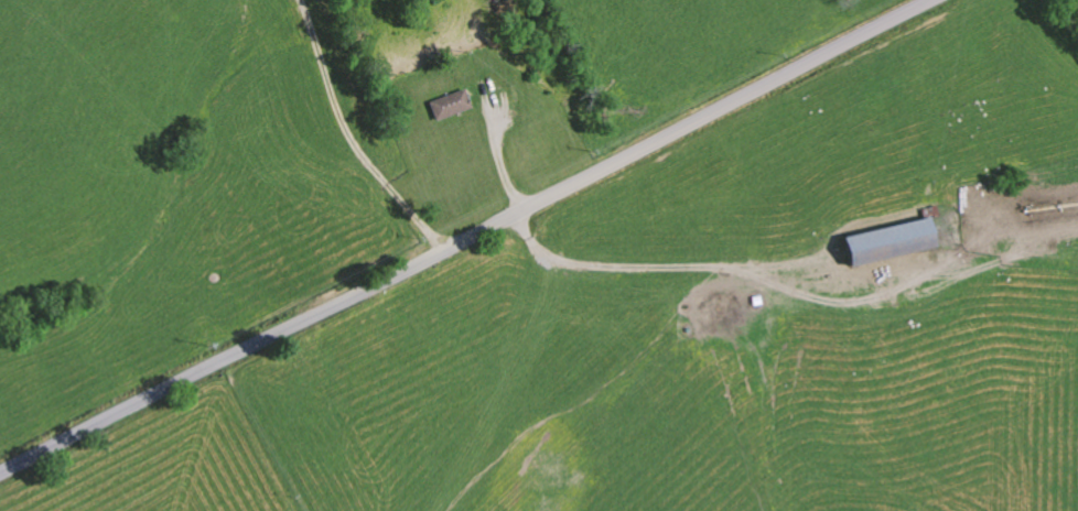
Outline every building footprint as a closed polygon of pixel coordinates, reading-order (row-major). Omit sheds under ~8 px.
[(429,101),(436,120),(471,106),(464,88),(429,101)]
